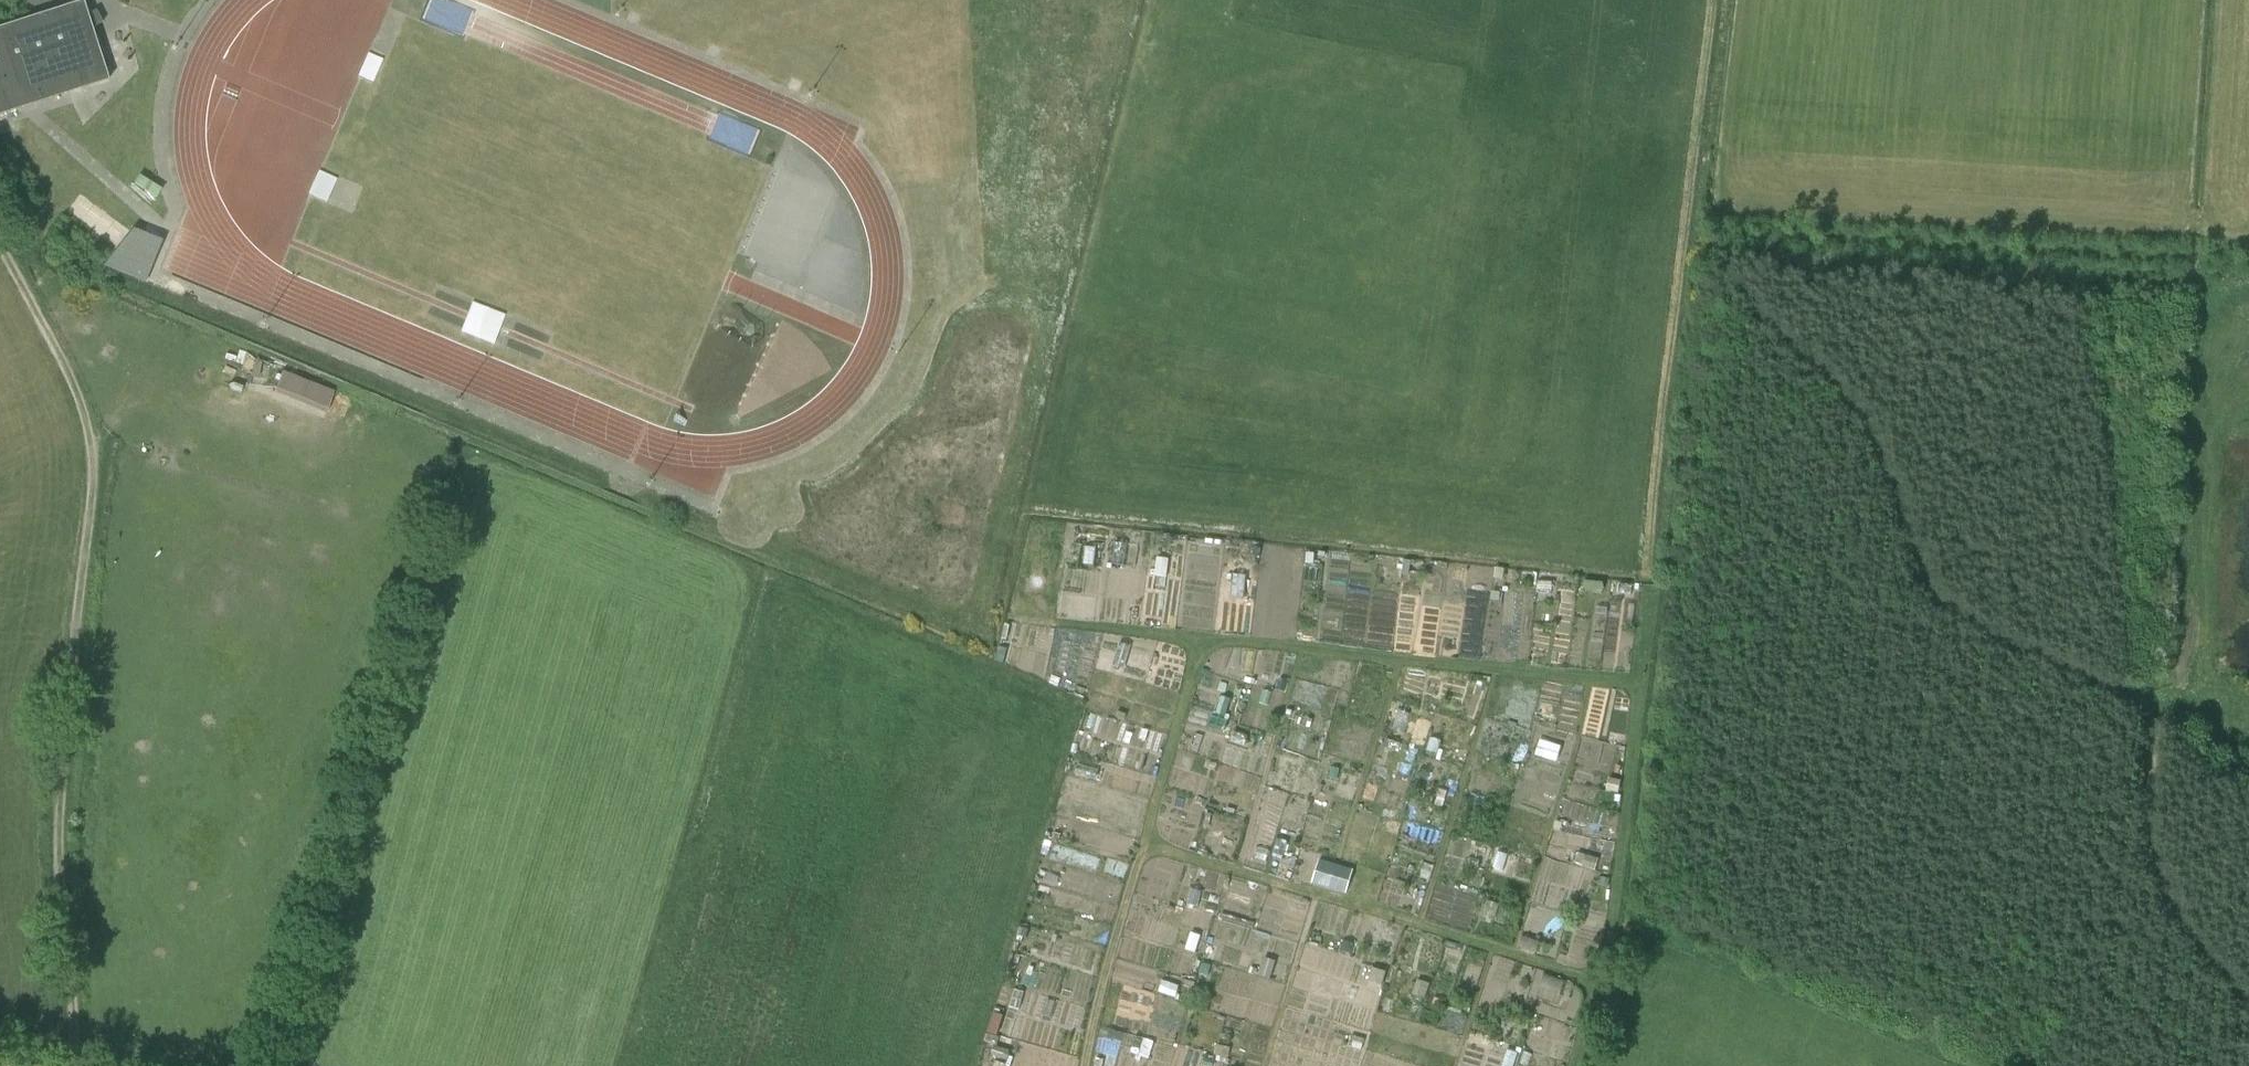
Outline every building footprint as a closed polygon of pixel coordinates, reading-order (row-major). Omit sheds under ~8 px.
[(109,80),(92,27),(98,23),(93,12),(88,15),(84,1),(0,28),(0,116),(109,80)] [(99,259),(141,277),(159,234),(142,224),(136,223),(132,222),(129,223),(126,224),(123,226),(99,259)] [(503,342),(513,312),(479,300),(469,331),(503,342)] [(326,411),(333,394),(281,373),(274,390),(326,411)] [(1329,888),(1336,865),(1318,860),(1311,883),(1313,884),(1329,888)] [(1408,1020),(1403,1036),(1415,1039),(1420,1023),(1408,1020)] [(1139,1050),(1155,1056),(1160,1041),(1145,1036),(1139,1050)] [(1408,1065),(1433,1065),(1436,1054),(1413,1047),(1408,1065)]
